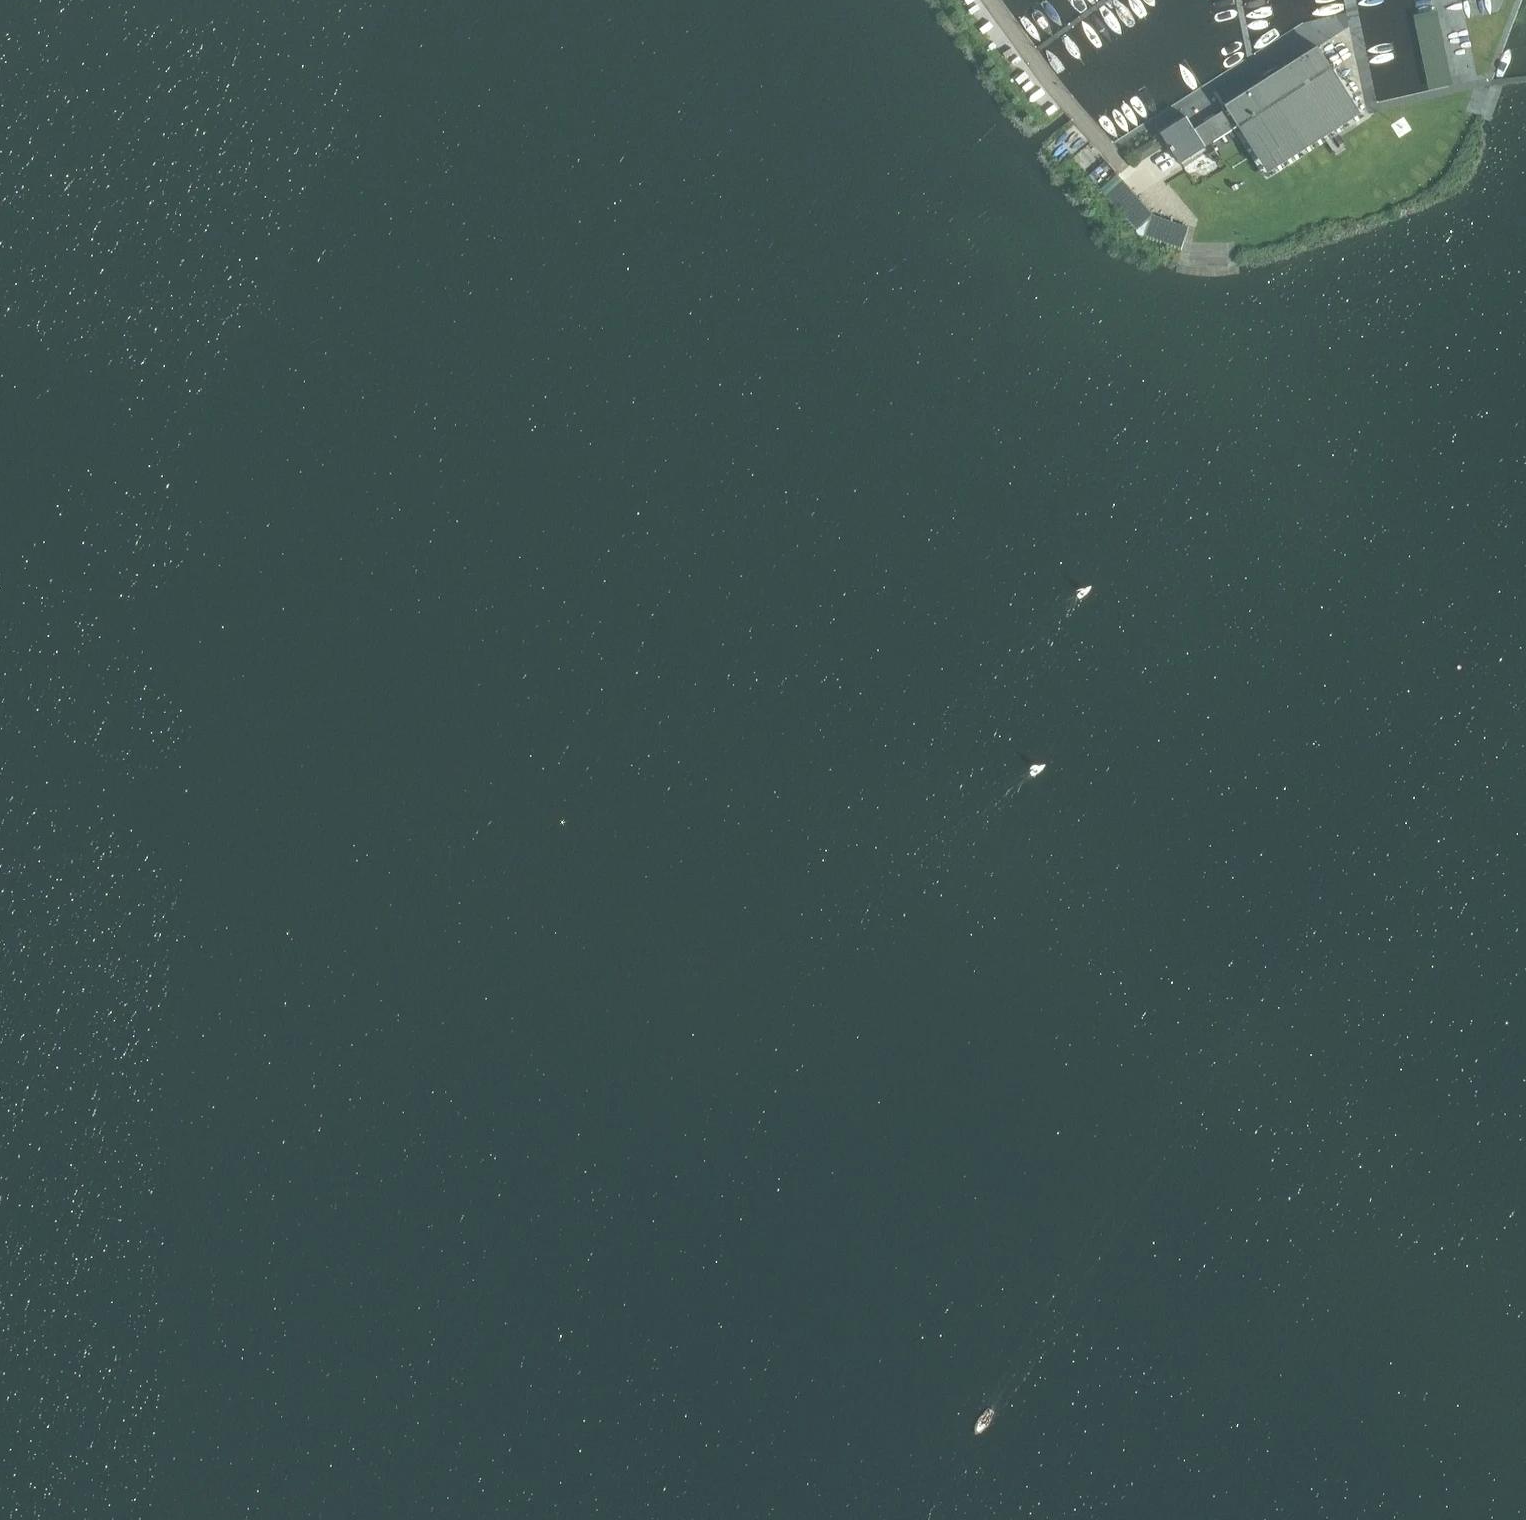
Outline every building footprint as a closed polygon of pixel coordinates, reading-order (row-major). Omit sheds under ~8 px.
[(1440,6),(1417,10),(1429,85),(1452,81),(1440,6)] [(1186,114),(1161,130),(1168,143),(1179,160),(1205,144),(1204,143),(1238,122),(1270,172),(1361,115),(1318,46),(1288,65),(1286,63),(1283,63),(1281,64),(1278,65),(1266,71),(1257,82),(1258,84),(1226,104),(1227,105),(1193,127),(1186,114)] [(1154,138),(1147,142),(1153,153),(1161,148),(1154,138)] [(1213,158),(1219,154),(1212,142),(1205,146),(1213,158)]
